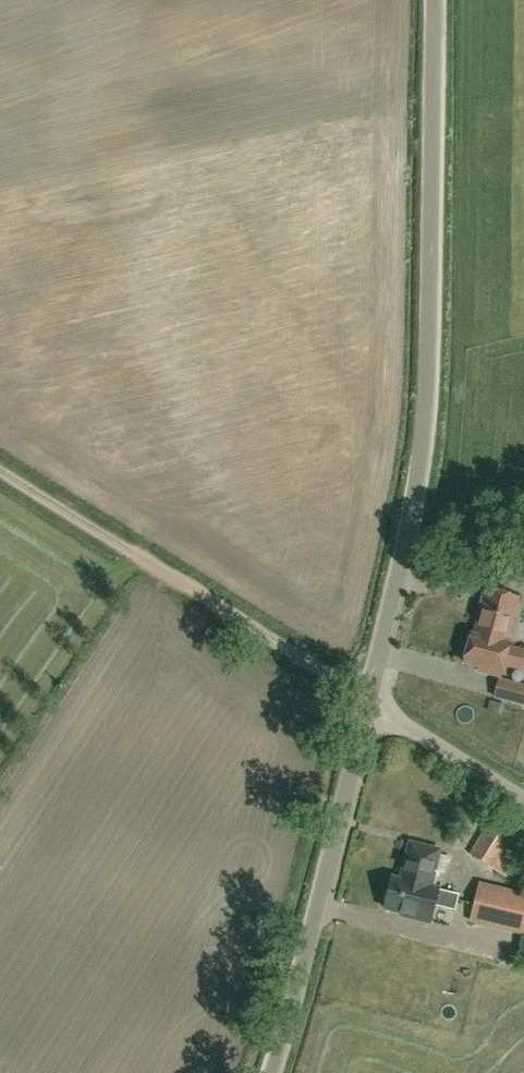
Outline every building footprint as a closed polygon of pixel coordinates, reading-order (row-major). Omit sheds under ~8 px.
[(518,598),(487,590),(486,595),(482,597),(480,607),(482,611),(475,636),(472,635),(469,648),(465,650),(463,656),(465,659),(465,663),(479,667),(478,670),(501,676),(504,665),(523,670),(523,652),(508,647),(509,645),(505,644),(518,598)] [(499,680),(495,697),(523,705),(523,687),(499,680)] [(496,814),(471,855),(508,879),(523,852),(523,830),(496,814)] [(387,905),(386,908),(403,912),(403,915),(432,922),(436,905),(457,910),(461,894),(440,889),(436,888),(439,872),(436,871),(441,850),(411,843),(402,880),(393,878),(390,891),(386,893),(384,901),(387,905)] [(481,885),(473,919),(523,932),(523,896),(481,885)]
